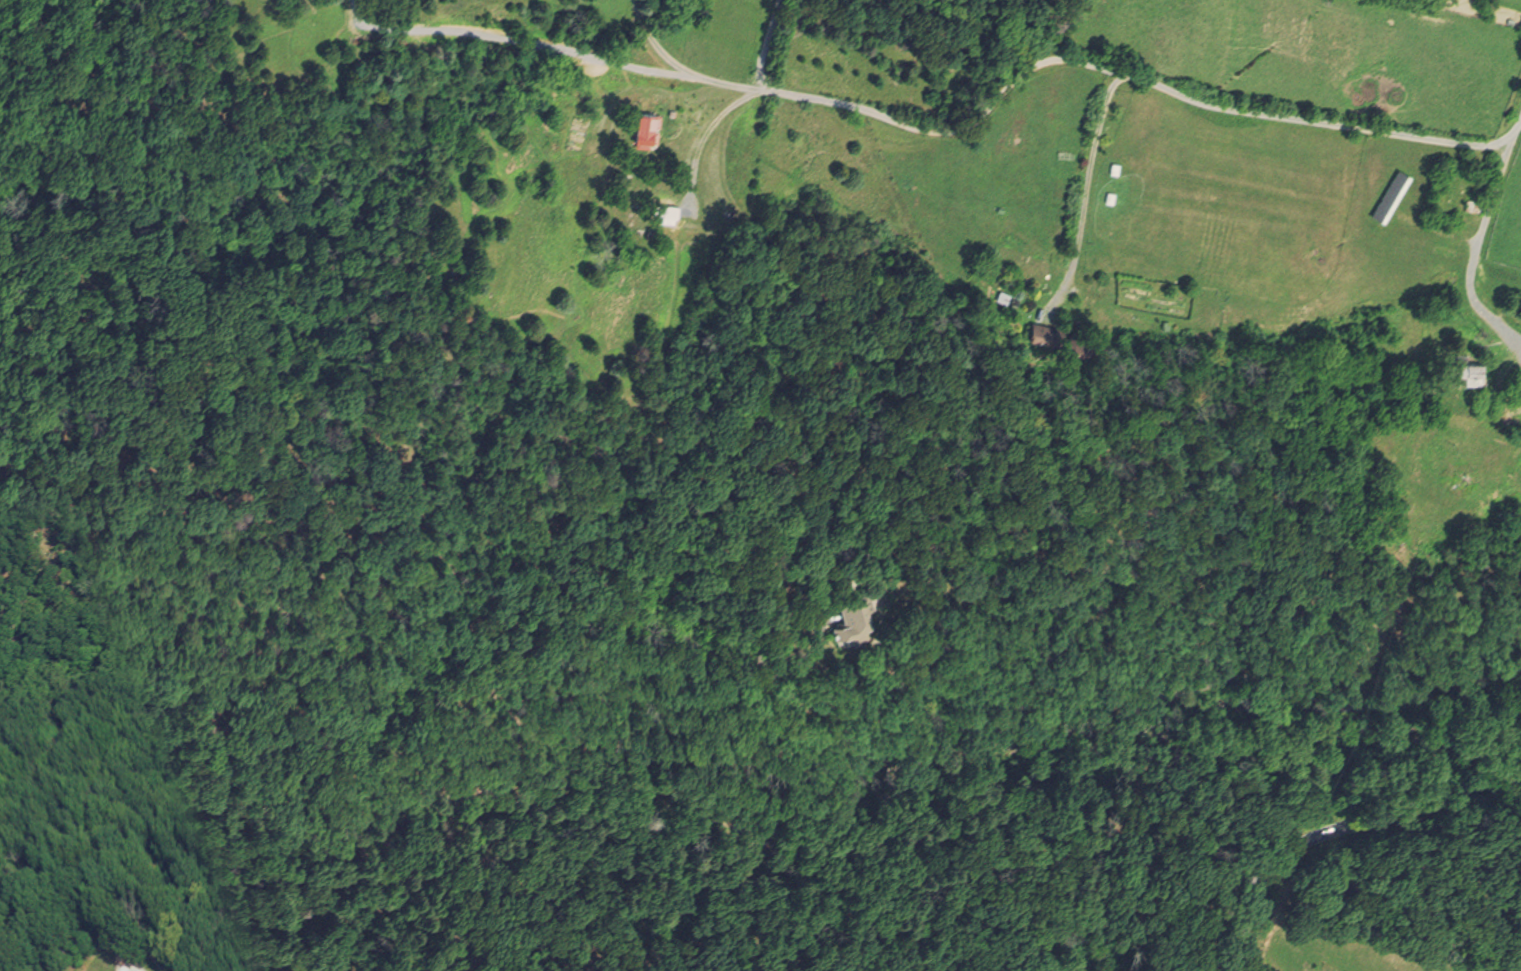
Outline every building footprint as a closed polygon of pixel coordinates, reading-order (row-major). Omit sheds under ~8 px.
[(660,109),(657,141),(633,139),(636,106),(660,109)] [(1367,208),(1396,163),(1409,171),(1380,216),(1367,208)] [(653,195),(652,213),(678,215),(679,197),(653,195)] [(1028,336),(1065,345),(1064,348),(1092,355),(1097,335),(1032,319),(1028,336)] [(1481,360),(1480,384),(1445,381),(1447,357),(1481,360)] [(1508,371),(1507,389),(1520,390),(1520,371),(1508,371)] [(873,604),(870,590),(837,598),(843,621),(833,624),(838,644),(869,637),(865,623),(871,621),(867,605),(873,604)] [(144,956),(149,945),(164,952),(158,963),(144,956)] [(185,965),(182,970),(167,970),(172,960),(185,965)]
